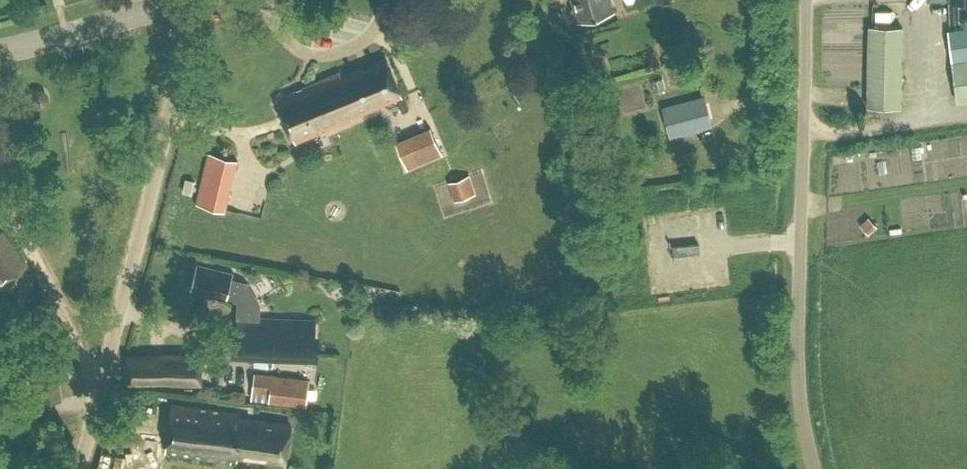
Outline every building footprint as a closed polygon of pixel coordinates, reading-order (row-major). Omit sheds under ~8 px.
[(578,19),(614,7),(612,0),(572,0),(578,19)] [(949,9),(959,8),(959,1),(949,2),(949,9)] [(901,106),(902,26),(869,25),(868,106),(901,106)] [(966,99),(966,27),(948,29),(958,101),(966,99)] [(296,141),(349,118),(402,95),(388,61),(343,79),(340,72),(331,76),(278,98),(296,141)] [(666,136),(716,123),(708,94),(658,108),(666,136)] [(407,168),(442,154),(430,126),(395,140),(407,168)] [(225,209),(238,158),(208,150),(195,201),(225,209)] [(449,181),(455,199),(472,193),(466,175),(449,181)] [(25,265),(0,232),(0,284),(25,265)] [(217,269),(197,264),(191,286),(205,290),(204,292),(226,297),(227,294),(238,296),(241,303),(240,318),(236,317),(235,349),(315,351),(316,317),(255,315),(255,302),(246,283),(231,279),(233,271),(218,267),(217,269)] [(202,383),(202,352),(125,352),(125,382),(202,383)] [(306,406),(309,378),(254,370),(252,389),(251,398),(268,400),(306,406)] [(286,462),(291,424),(238,416),(239,413),(173,404),(166,452),(232,461),(233,458),(239,459),(240,455),(286,462)]
